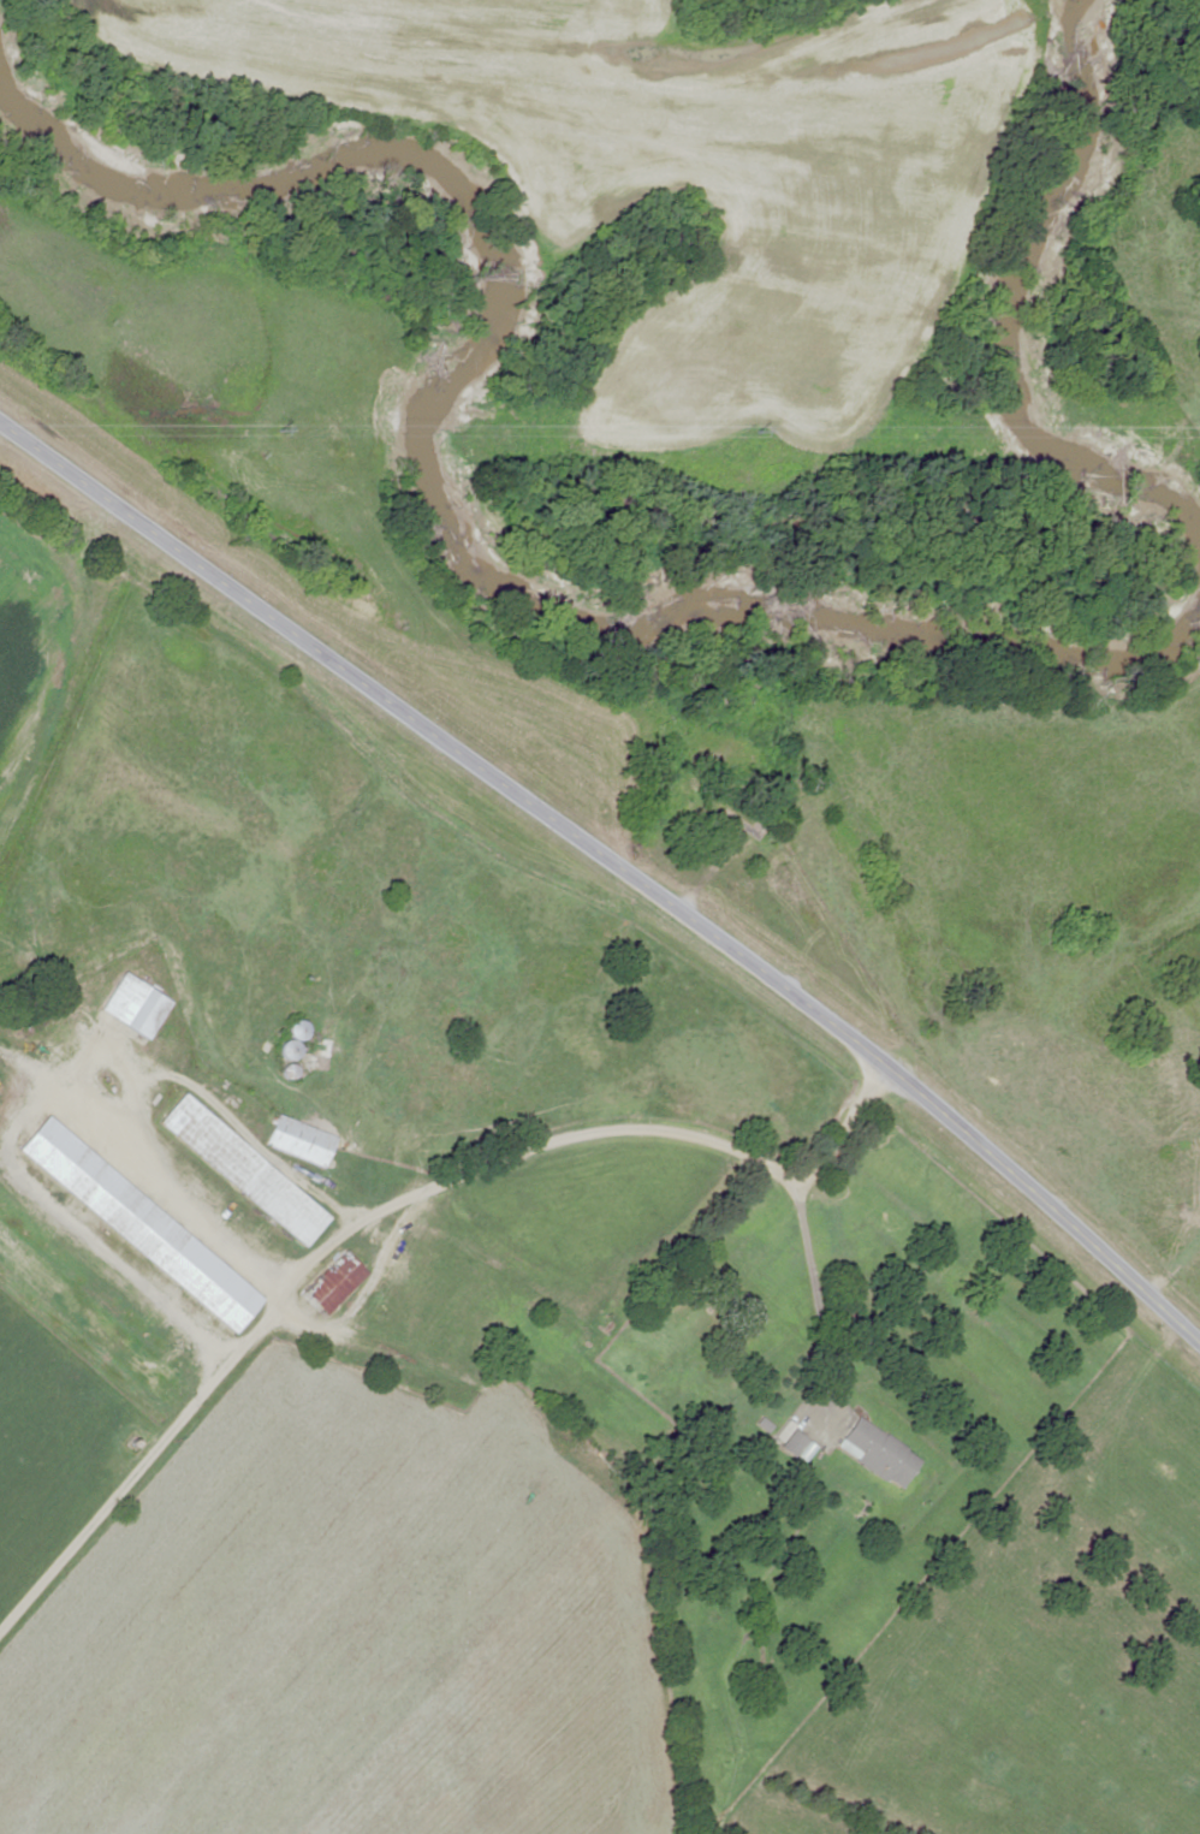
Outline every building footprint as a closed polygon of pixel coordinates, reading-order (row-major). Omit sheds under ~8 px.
[(100,1012),(151,1040),(172,1001),(122,973),(100,1012)] [(294,1040),(284,1041),(286,1059),(302,1057),(300,1041),(311,1040),(308,1022),(292,1024),(294,1040)] [(332,1216),(184,1094),(159,1125),(307,1247),(332,1216)] [(338,1136),(277,1115),(266,1147),(327,1168),(338,1136)] [(268,1296),(44,1119),(16,1154),(240,1331),(268,1296)] [(327,1317),(369,1274),(345,1251),(303,1293),(327,1317)] [(922,1463),(860,1416),(837,1445),(899,1492),(922,1463)] [(782,1446),(795,1457),(808,1440),(794,1430),(782,1446)]
